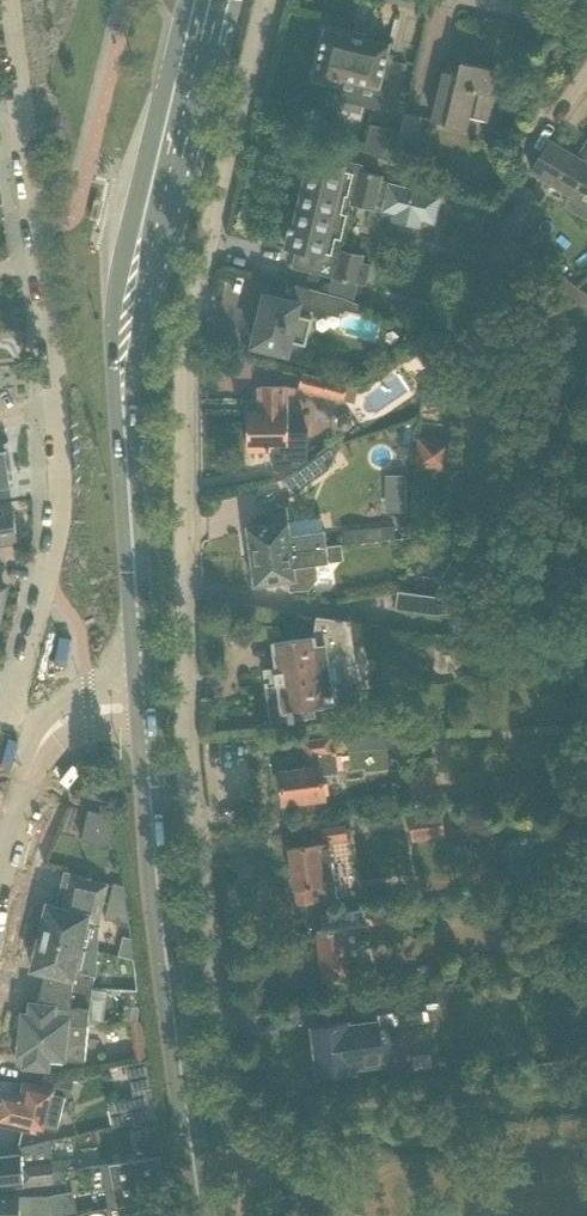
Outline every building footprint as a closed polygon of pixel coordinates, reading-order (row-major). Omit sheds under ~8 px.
[(380,86),(384,68),(389,45),(326,29),(314,79),(337,84),(333,98),(376,109),(381,86),(380,86)] [(446,66),(441,89),(433,120),(447,123),(446,127),(465,131),(469,116),(490,121),(496,96),(490,95),(496,70),(461,62),(458,75),(446,72),(448,66),(446,66)] [(422,116),(405,112),(397,148),(413,152),(422,116)] [(537,162),(531,172),(586,205),(586,142),(578,158),(549,141),(537,162)] [(373,174),(368,173),(360,171),(362,165),(346,161),(347,158),(334,155),(332,164),(309,159),(295,221),(292,220),(290,227),(289,226),(288,230),(289,230),(285,246),(297,249),(293,267),(334,276),(334,277),(343,280),(347,281),(357,283),(357,282),(365,284),(370,265),(362,263),(363,256),(340,250),(339,255),(334,254),(337,240),(342,241),(349,213),(343,212),(347,198),(352,199),(351,203),(374,209),(375,204),(383,206),(382,211),(394,214),(393,220),(421,227),(422,221),(434,223),(441,196),(429,193),(429,192),(427,192),(403,186),(401,185),(401,186),(381,181),(382,176),(373,174)] [(343,298),(310,289),(309,292),(310,292),(306,307),(338,315),(339,311),(344,312),(345,309),(362,314),(364,307),(343,298)] [(298,302),(290,300),(267,295),(267,294),(265,294),(253,346),(255,346),(286,353),(286,354),(288,354),(291,342),(305,345),(312,318),(297,315),(300,302),(298,302)] [(419,334),(408,332),(404,348),(415,351),(419,334)] [(303,373),(299,389),(344,401),(348,384),(303,373)] [(287,412),(287,386),(259,386),(260,412),(248,412),(248,450),(273,449),(273,468),(298,468),(309,461),(308,431),(289,431),(289,412),(287,412)] [(453,391),(423,387),(420,407),(451,411),(453,391)] [(449,472),(449,471),(452,441),(417,438),(414,469),(449,472)] [(317,453),(318,455),(282,481),(293,495),(329,469),(339,450),(333,442),(317,453)] [(10,484),(5,452),(0,453),(0,485),(10,484)] [(415,519),(442,520),(443,500),(418,498),(415,519)] [(17,539),(13,507),(0,509),(0,541),(17,539)] [(286,508),(277,509),(267,510),(269,524),(248,527),(252,556),(327,546),(342,545),(342,544),(327,546),(325,530),(290,535),(286,508)] [(363,527),(344,529),(346,543),(364,541),(363,527)] [(344,561),(342,545),(327,546),(252,556),(255,584),(294,580),(295,585),(306,583),(312,575),(311,565),(344,561)] [(446,597),(399,591),(396,608),(438,614),(442,614),(447,611),(452,607),(455,603),(457,599),(456,599),(459,576),(449,575),(446,597)] [(317,616),(315,637),(296,639),(273,642),(278,685),(266,687),(271,723),(316,717),(315,708),(337,705),(334,683),(341,681),(339,666),(356,663),(351,620),(317,616)] [(339,774),(337,752),(344,751),(367,750),(366,735),(342,736),(305,741),(305,740),(303,740),(307,768),(280,771),(284,804),(324,799),(322,776),(339,774)] [(434,771),(430,771),(409,772),(411,808),(436,806),(434,771)] [(109,847),(117,817),(89,809),(81,840),(109,847)] [(445,836),(442,818),(442,813),(410,817),(413,841),(445,836)] [(348,839),(346,825),(323,828),(324,842),(348,839)] [(337,899),(330,844),(319,845),(290,849),(295,889),(296,888),(298,904),(337,899)] [(47,904),(40,936),(90,949),(98,951),(99,927),(98,927),(109,883),(69,874),(61,907),(47,904)] [(130,924),(125,887),(113,884),(105,919),(130,924)] [(383,937),(383,931),(397,929),(397,935),(415,933),(411,903),(366,909),(368,924),(317,931),(323,981),(353,977),(351,960),(358,959),(356,941),(383,937)] [(86,967),(90,949),(40,936),(32,969),(45,972),(42,988),(77,993),(79,985),(92,989),(93,975),(75,970),(77,964),(86,967)] [(89,1019),(90,1004),(92,989),(79,985),(77,993),(42,988),(38,1003),(31,1002),(30,1013),(23,1012),(22,1018),(20,1019),(19,1027),(21,1029),(21,1032),(67,1037),(69,1022),(88,1024),(88,1021),(91,1021),(91,1019),(89,1019)] [(348,1022),(313,1027),(319,1076),(355,1071),(354,1066),(384,1062),(383,1055),(387,1055),(388,1050),(389,1045),(390,1040),(388,1035),(386,1031),(383,1027),(379,1027),(378,1022),(396,1020),(396,1022),(427,1018),(425,1007),(437,1005),(435,991),(353,1002),(355,1024),(349,1025),(348,1022)] [(148,1061),(142,1021),(129,1022),(134,1062),(148,1061)] [(84,1061),(88,1024),(69,1022),(67,1037),(21,1032),(20,1038),(18,1040),(17,1047),(19,1049),(18,1059),(24,1059),(24,1065),(48,1068),(49,1058),(84,1061)] [(66,1093),(26,1084),(23,1098),(2,1093),(0,1100),(0,1121),(34,1129),(35,1126),(57,1130),(66,1093)] [(156,1118),(152,1088),(132,1090),(133,1097),(107,1102),(112,1126),(156,1118)] [(71,1168),(71,1165),(54,1168),(53,1159),(24,1163),(23,1154),(0,1157),(0,1188),(56,1183),(71,1181),(73,1181),(71,1168)] [(166,1197),(160,1155),(138,1158),(137,1158),(108,1163),(116,1205),(138,1201),(142,1200),(159,1198),(166,1197)] [(50,1196),(2,1195),(0,1195),(0,1215),(62,1215),(70,1214),(72,1214),(67,1192),(50,1196)]
